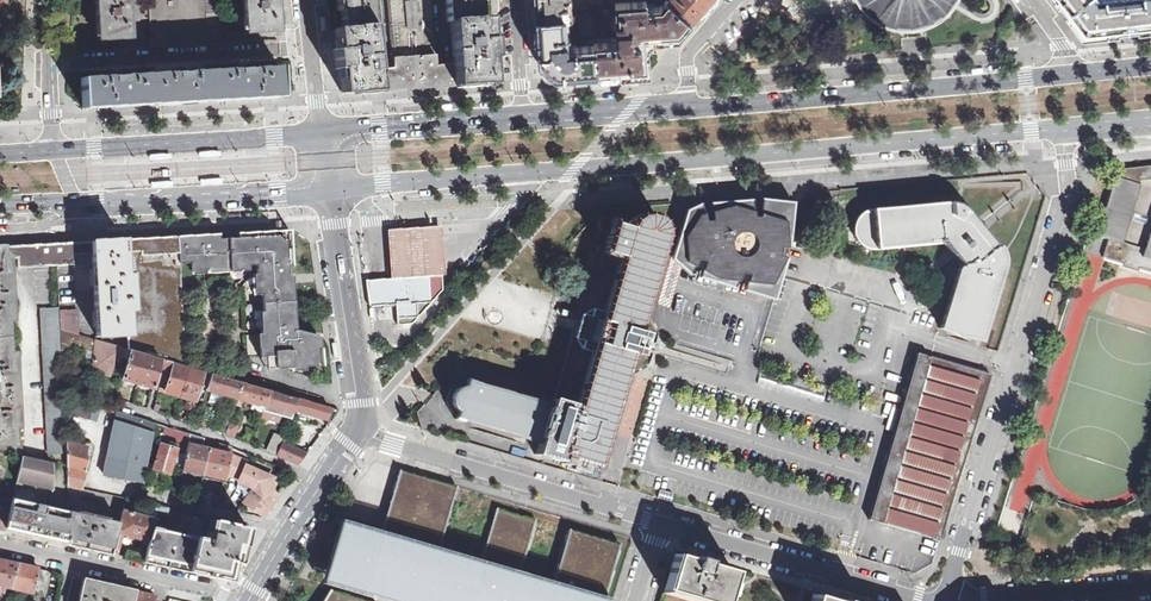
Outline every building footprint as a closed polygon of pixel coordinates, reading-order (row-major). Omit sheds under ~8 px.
[(92,44),(126,42),(123,0),(89,0),(92,44)] [(152,46),(220,43),(217,0),(149,0),(152,46)] [(277,30),(276,9),(278,9),(278,5),(277,1),(275,1),(275,0),(243,0),(245,18),(246,18),(247,32),(277,30)] [(372,25),(375,25),(372,0),(337,0),(338,10),(341,10),(343,27),(335,28),(335,30),(372,25)] [(432,0),(388,0),(393,61),(376,63),(379,91),(411,89),(455,86),(454,57),(436,58),(434,18),(432,0)] [(488,18),(488,17),(480,17),(479,2),(482,2),(482,0),(446,0),(448,20),(488,18)] [(537,20),(567,18),(573,18),(571,0),(535,0),(537,20)] [(602,0),(588,0),(589,8),(584,8),(581,10),(579,13),(578,17),(592,16),(592,12),(594,12),(602,0)] [(594,33),(595,45),(598,76),(651,71),(649,38),(681,36),(693,23),(668,0),(602,0),(594,12),(592,12),(592,16),(594,33)] [(693,23),(713,0),(668,0),(693,23)] [(872,4),(877,9),(884,14),(891,17),(899,19),(907,20),(915,20),(923,18),(930,15),(937,10),(943,5),(947,0),(869,0),(872,4)] [(1077,26),(1082,33),(1150,26),(1150,0),(1057,0),(1077,26)] [(592,16),(578,17),(580,34),(594,33),(592,16)] [(327,18),(324,18),(326,34),(332,33),(330,18),(327,18)] [(455,86),(493,83),(491,58),(494,58),(493,37),(490,38),(488,18),(448,20),(448,22),(451,21),(454,57),(455,86)] [(567,18),(537,20),(539,65),(555,79),(598,76),(595,45),(569,47),(567,18)] [(342,93),(379,91),(376,63),(372,25),(335,30),(337,49),(333,49),(336,69),(340,69),(342,93)] [(82,108),(280,97),(281,97),(280,67),(249,68),(249,64),(238,65),(238,69),(186,72),(186,68),(174,68),(175,73),(123,75),(123,71),(111,72),(111,76),(81,78),(82,108)] [(1124,169),(1121,178),(1114,176),(1096,236),(1108,239),(1103,257),(1150,272),(1150,165),(1124,169)] [(934,325),(973,337),(996,263),(996,262),(996,258),(996,256),(996,252),(995,249),(993,245),(991,243),(981,231),(980,229),(978,227),(976,225),(974,223),(972,221),(960,206),(958,204),(955,202),(951,200),(946,198),(942,198),(940,199),(863,206),(860,207),(857,209),(855,211),(853,213),(850,217),(849,220),(848,223),(848,226),(848,229),(848,231),(849,234),(850,236),(852,239),(856,242),(858,244),(861,245),(866,246),(869,246),(870,246),(931,240),(932,240),(932,239),(933,239),(937,239),(955,261),(954,265),(953,265),(952,265),(952,266),(938,312),(934,325)] [(731,206),(709,211),(710,220),(704,221),(702,213),(700,214),(687,257),(772,283),(785,258),(778,256),(779,248),(787,249),(785,221),(759,214),(759,217),(753,217),(752,212),(731,206)] [(659,251),(663,237),(663,236),(663,235),(663,233),(664,232),(664,231),(663,230),(663,228),(662,227),(662,225),(661,224),(661,223),(660,221),(659,220),(657,219),(655,217),(654,216),(652,215),(650,215),(648,214),(646,214),(644,214),(642,214),(640,215),(638,215),(636,216),(634,217),(633,219),(631,220),(630,222),(609,216),(607,218),(603,216),(601,218),(599,221),(598,224),(599,227),(600,229),(602,231),(605,232),(608,233),(604,247),(599,245),(576,322),(554,399),(544,396),(543,401),(477,382),(477,381),(475,380),(474,380),(471,379),(470,379),(467,378),(466,382),(462,381),(450,388),(446,401),(453,414),(456,415),(455,419),(457,420),(463,421),(465,422),(465,421),(539,442),(538,445),(535,454),(562,462),(561,463),(567,465),(569,460),(596,468),(596,467),(603,469),(613,434),(607,432),(604,432),(604,431),(626,355),(629,355),(629,354),(629,353),(630,353),(637,356),(639,349),(645,351),(648,342),(642,340),(643,333),(636,332),(637,330),(636,330),(637,329),(658,253),(659,251)] [(441,229),(387,233),(389,279),(442,275),(444,275),(441,229)] [(179,258),(179,264),(191,263),(192,271),(207,270),(207,274),(238,272),(238,267),(256,266),(256,286),(254,286),(254,295),(262,295),(264,334),(260,334),(262,356),(266,356),(273,356),(274,365),(291,364),(291,368),(319,366),(323,366),(322,350),(321,348),(320,340),(320,339),(315,339),(308,340),(308,339),(308,334),(308,333),(296,330),(296,328),(293,283),(288,283),(288,265),(292,265),(292,250),(291,246),(290,230),(288,230),(274,230),(270,231),(257,232),(253,232),(239,233),(237,233),(220,234),(202,235),(178,236),(179,258)] [(124,239),(125,261),(179,258),(178,236),(176,236),(174,237),(160,237),(151,238),(150,238),(134,239),(131,239),(124,239)] [(57,243),(58,266),(75,265),(75,268),(79,268),(92,267),(97,336),(128,335),(129,335),(128,311),(126,276),(125,261),(124,239),(108,240),(91,241),(78,242),(73,242),(70,242),(57,243)] [(2,246),(2,259),(9,259),(16,258),(16,267),(30,267),(58,266),(57,243),(34,244),(8,246),(2,246)] [(3,452),(16,455),(20,456),(19,444),(14,445),(11,410),(17,410),(14,369),(9,369),(5,304),(10,304),(8,271),(3,271),(2,259),(2,246),(0,246),(0,451),(3,452)] [(128,335),(129,350),(131,351),(160,359),(164,360),(167,361),(174,363),(186,366),(179,264),(179,258),(125,261),(126,276),(131,275),(132,311),(128,311),(129,335),(128,335)] [(366,280),(370,306),(396,305),(398,325),(412,324),(442,289),(442,275),(389,279),(367,280),(366,280)] [(60,309),(42,309),(46,385),(49,453),(67,452),(66,440),(65,412),(64,396),(63,386),(61,339),(61,331),(60,310),(60,309)] [(60,310),(61,331),(79,336),(78,310),(60,310)] [(61,331),(61,339),(89,347),(92,340),(79,336),(61,331)] [(123,349),(97,341),(94,370),(102,373),(104,370),(112,373),(115,366),(118,366),(123,349)] [(131,351),(123,379),(153,387),(160,359),(131,351)] [(730,372),(732,359),(691,351),(690,357),(715,362),(714,369),(730,372)] [(917,353),(901,407),(974,428),(991,376),(991,375),(917,353)] [(274,365),(273,356),(266,356),(266,366),(274,365)] [(174,363),(167,361),(165,368),(172,370),(174,363)] [(186,366),(174,363),(172,370),(165,392),(181,396),(189,368),(186,366)] [(189,368),(181,396),(196,400),(201,384),(208,386),(212,374),(189,368)] [(212,374),(208,386),(207,389),(238,398),(243,383),(212,374)] [(269,390),(243,383),(238,398),(253,402),(264,405),(269,390)] [(64,396),(78,399),(80,390),(63,386),(64,396)] [(298,398),(269,390),(264,405),(269,406),(293,414),(294,410),(298,398)] [(65,412),(113,427),(103,473),(145,483),(147,470),(148,466),(147,466),(155,423),(150,422),(113,411),(78,399),(64,396),(65,412)] [(298,398),(294,410),(326,419),(327,416),(334,417),(339,410),(335,409),(330,407),(298,398)] [(264,405),(253,402),(251,409),(262,412),(264,405)] [(420,432),(430,435),(429,431),(423,405),(422,407),(415,415),(420,432)] [(901,407),(869,520),(920,535),(909,575),(914,574),(933,565),(974,428),(901,407)] [(214,430),(226,434),(230,423),(232,416),(220,412),(214,430)] [(207,417),(199,415),(196,424),(203,427),(207,417)] [(239,426),(230,423),(226,434),(235,437),(239,426)] [(174,429),(171,441),(165,440),(164,444),(162,444),(155,468),(169,472),(177,446),(187,449),(188,444),(190,434),(174,429)] [(274,433),(267,450),(299,465),(307,454),(294,448),(283,443),(286,438),(274,433)] [(67,452),(67,466),(68,485),(83,489),(89,471),(87,471),(92,456),(88,455),(91,447),(66,440),(67,452)] [(311,449),(297,443),(294,448),(307,454),(311,449)] [(183,469),(204,474),(210,449),(188,444),(187,449),(183,469)] [(204,474),(226,479),(231,454),(231,453),(210,449),(204,474)] [(23,456),(22,462),(18,479),(36,483),(54,487),(53,463),(23,456)] [(245,503),(263,516),(275,499),(277,495),(267,488),(273,478),(244,467),(238,481),(248,484),(247,487),(250,494),(251,495),(245,503)] [(399,471),(394,488),(452,505),(457,488),(399,471)] [(17,483),(16,488),(34,492),(35,493),(36,487),(17,483)] [(16,488),(15,493),(21,494),(20,500),(31,503),(34,492),(16,488)] [(363,589),(403,600),(604,600),(605,600),(606,597),(621,547),(568,531),(552,583),(550,589),(518,579),(519,574),(536,521),(496,509),(480,561),(478,566),(437,554),(439,549),(452,505),(394,488),(381,532),(363,589)] [(177,497),(185,499),(186,491),(178,490),(177,497)] [(198,502),(209,504),(212,492),(200,490),(198,502)] [(221,494),(212,492),(209,504),(219,507),(221,494)] [(68,512),(31,503),(20,500),(14,499),(11,508),(10,514),(7,528),(19,530),(29,533),(52,538),(67,542),(68,542),(68,512)] [(157,505),(155,513),(167,517),(170,509),(157,505)] [(68,512),(68,542),(70,543),(76,544),(78,544),(84,546),(87,546),(93,547),(96,549),(102,550),(104,550),(110,552),(112,552),(112,550),(118,522),(115,522),(99,518),(99,515),(91,514),(92,510),(74,506),(72,512),(68,512)] [(92,510),(91,514),(99,515),(99,518),(115,522),(116,515),(92,510)] [(121,510),(118,522),(112,550),(119,552),(123,534),(148,541),(151,529),(154,518),(121,510)] [(4,530),(6,531),(7,528),(10,514),(0,512),(0,529),(4,530)] [(391,600),(403,600),(363,589),(381,532),(340,519),(321,580),(391,600)] [(144,559),(146,560),(154,562),(155,562),(162,563),(164,564),(167,564),(169,565),(172,566),(178,567),(179,567),(188,569),(192,570),(205,573),(207,573),(215,575),(217,575),(217,574),(219,567),(228,569),(229,570),(232,561),(235,562),(236,559),(238,550),(238,548),(239,544),(245,546),(246,543),(249,531),(249,529),(213,520),(208,542),(151,529),(148,541),(144,559)] [(478,566),(480,561),(439,549),(437,554),(478,566)] [(675,590),(696,596),(698,589),(714,594),(722,567),(706,562),(707,559),(695,556),(694,559),(684,556),(675,590)] [(4,593),(5,586),(12,588),(18,564),(6,561),(3,560),(0,560),(0,592),(4,593)] [(18,564),(12,588),(33,593),(35,585),(39,569),(39,568),(21,564),(18,564)] [(35,585),(45,587),(48,571),(39,569),(35,585)] [(550,589),(552,583),(519,574),(518,579),(550,589)] [(136,591),(87,579),(82,600),(133,600),(136,591)] [(197,600),(199,594),(172,588),(170,600),(197,600)] [(331,589),(324,600),(366,600),(331,589)] [(136,591),(133,600),(155,600),(156,596),(136,591)]
